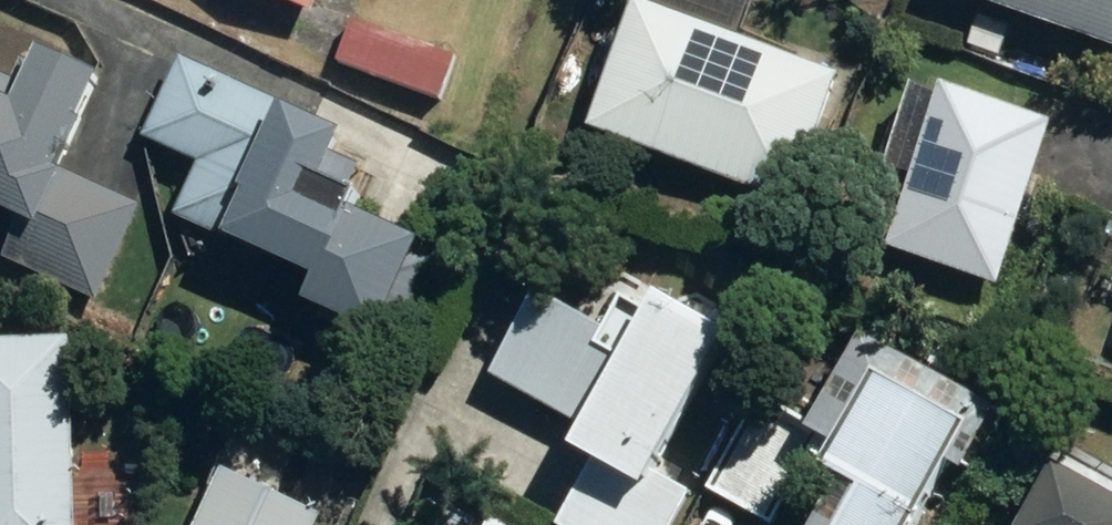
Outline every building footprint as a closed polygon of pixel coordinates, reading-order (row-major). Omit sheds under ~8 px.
[(300,21),(310,0),(256,0),(300,21)] [(751,1),(748,0),(620,0),(571,134),(776,210),(824,79),(735,46),(751,1)] [(1111,65),(1111,0),(933,0),(1111,65)] [(348,12),(328,67),(439,107),(459,52),(348,12)] [(104,81),(31,47),(0,113),(0,260),(98,305),(141,212),(60,174),(104,81)] [(330,138),(170,63),(139,141),(189,161),(163,224),(298,279),(282,319),(366,353),(408,249),(346,224),(358,194),(315,176),(330,138)] [(854,159),(841,209),(895,223),(891,240),(911,245),(906,265),(996,288),(1037,128),(891,90),(872,164),(854,159)] [(715,341),(603,279),(576,329),(523,299),(433,462),(548,524),(663,524),(667,518),(629,497),(715,341)] [(691,495),(747,524),(916,524),(974,416),(836,342),(784,440),(735,414),(691,495)] [(63,344),(0,345),(0,524),(69,524),(63,344)] [(362,475),(233,410),(182,524),(338,524),(362,475)] [(1004,524),(1111,524),(1111,516),(1036,471),(1004,524)]
